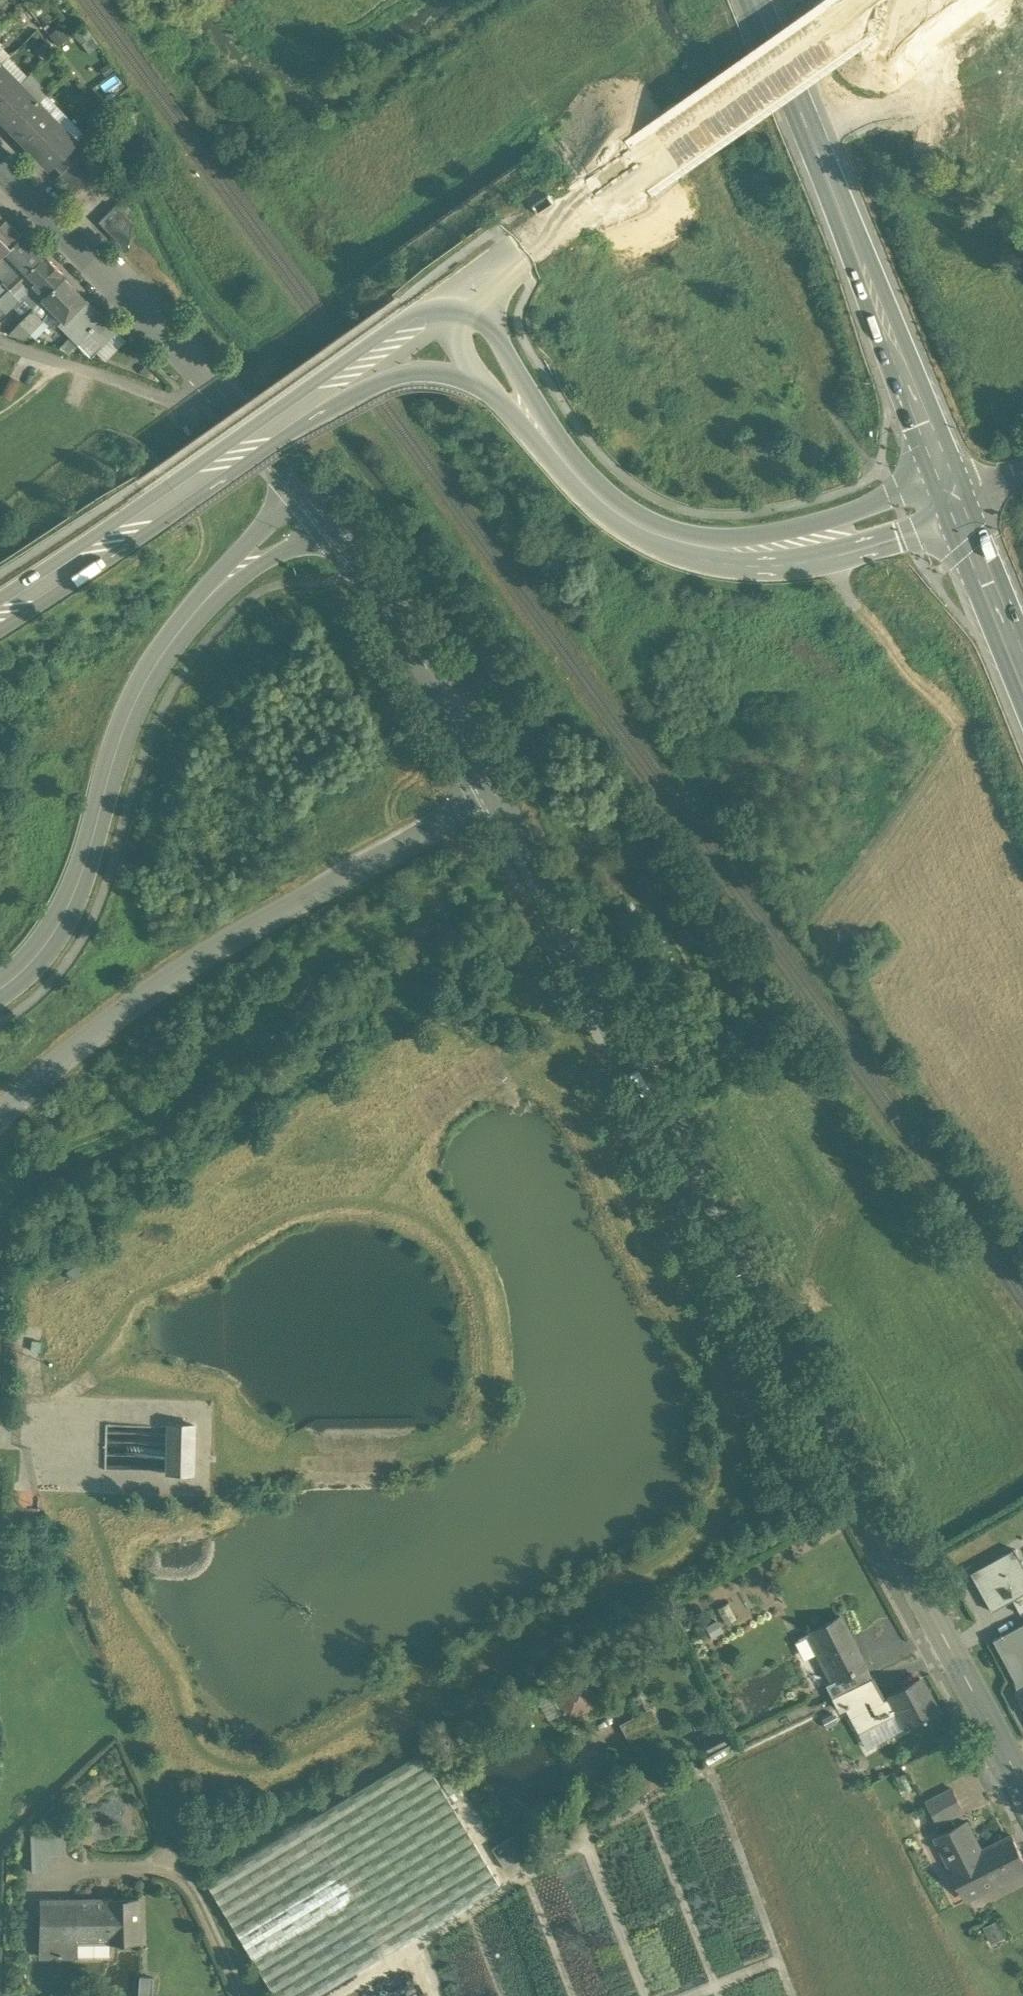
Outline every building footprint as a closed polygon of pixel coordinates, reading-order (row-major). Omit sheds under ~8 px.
[(18,83),(0,65),(0,101),(18,83)] [(0,101),(0,117),(11,128),(37,103),(18,83),(0,101)] [(37,103),(11,128),(30,147),(56,122),(37,103)] [(56,122),(30,147),(49,167),(52,164),(75,141),(56,122)] [(75,141),(52,164),(61,173),(73,161),(81,152),(81,153),(86,148),(77,138),(75,141)] [(81,153),(81,152),(73,161),(89,178),(98,170),(81,153)] [(89,178),(73,161),(64,169),(81,186),(89,178)] [(81,186),(64,169),(61,173),(56,178),(72,195),(81,186)] [(132,222),(116,205),(107,213),(130,236),(132,222)] [(130,236),(107,213),(99,221),(127,251),(130,236)] [(0,221),(0,256),(2,253),(21,234),(3,216),(2,217),(3,217),(0,221)] [(18,269),(3,284),(8,290),(44,254),(23,233),(21,234),(2,253),(18,269)] [(44,254),(8,290),(18,300),(34,285),(45,296),(64,278),(65,276),(44,254)] [(86,300),(64,278),(45,296),(42,299),(41,298),(34,308),(45,318),(44,319),(47,322),(53,327),(60,318),(63,320),(64,321),(86,300)] [(0,283),(0,298),(8,290),(3,284),(0,283)] [(8,290),(0,298),(0,301),(8,310),(18,300),(8,290)] [(86,300),(64,321),(63,320),(59,324),(71,336),(77,342),(90,330),(103,343),(116,330),(86,300)] [(8,310),(0,301),(0,318),(8,310)] [(45,318),(34,308),(19,322),(29,332),(33,336),(47,322),(44,319),(45,318)] [(19,322),(9,332),(24,337),(29,332),(19,322)] [(71,336),(59,347),(69,351),(77,342),(71,336)] [(11,376),(2,395),(11,399),(20,381),(11,376)] [(166,1469),(168,1422),(107,1420),(105,1467),(166,1469)] [(194,1423),(168,1422),(166,1469),(192,1470),(194,1423)] [(962,1584),(987,1634),(1014,1621),(1009,1612),(1022,1606),(1022,1569),(1012,1546),(967,1568),(976,1588),(970,1591),(965,1582),(962,1584)] [(840,1616),(810,1631),(835,1680),(835,1681),(865,1665),(840,1616)] [(1022,1623),(992,1639),(1022,1697),(1022,1626),(1022,1623)] [(865,1665),(835,1681),(835,1680),(825,1684),(831,1697),(871,1677),(865,1665)] [(871,1677),(831,1697),(838,1708),(844,1705),(843,1704),(878,1688),(872,1677),(871,1677)] [(555,1693),(554,1693),(564,1711),(568,1718),(596,1702),(583,1678),(555,1693)] [(883,1698),(850,1716),(857,1729),(896,1708),(905,1726),(937,1709),(920,1678),(883,1698)] [(878,1688),(843,1704),(844,1705),(850,1716),(883,1698),(878,1688)] [(553,1690),(539,1697),(549,1716),(562,1710),(563,1712),(564,1711),(554,1693),(555,1693),(553,1690)] [(630,1735),(658,1721),(650,1704),(622,1718),(630,1735)] [(206,1881),(275,1995),(314,1995),(499,1885),(419,1752),(206,1881)] [(952,1787),(925,1801),(936,1823),(963,1810),(952,1787)] [(967,1821),(937,1836),(968,1898),(1022,1870),(1022,1856),(1012,1835),(982,1850),(967,1821)] [(501,1864),(521,1853),(510,1833),(490,1845),(501,1864)] [(61,1834),(32,1835),(33,1870),(49,1870),(49,1855),(61,1854),(61,1834)] [(107,1941),(106,1898),(40,1900),(41,1957),(78,1956),(78,1941),(107,1941)] [(139,1914),(138,1898),(106,1898),(107,1941),(140,1940),(139,1924),(148,1924),(148,1913),(139,1914)] [(984,1923),(989,1940),(1005,1934),(999,1918),(984,1923)] [(141,1976),(141,1995),(152,1995),(153,1978),(141,1976)]
